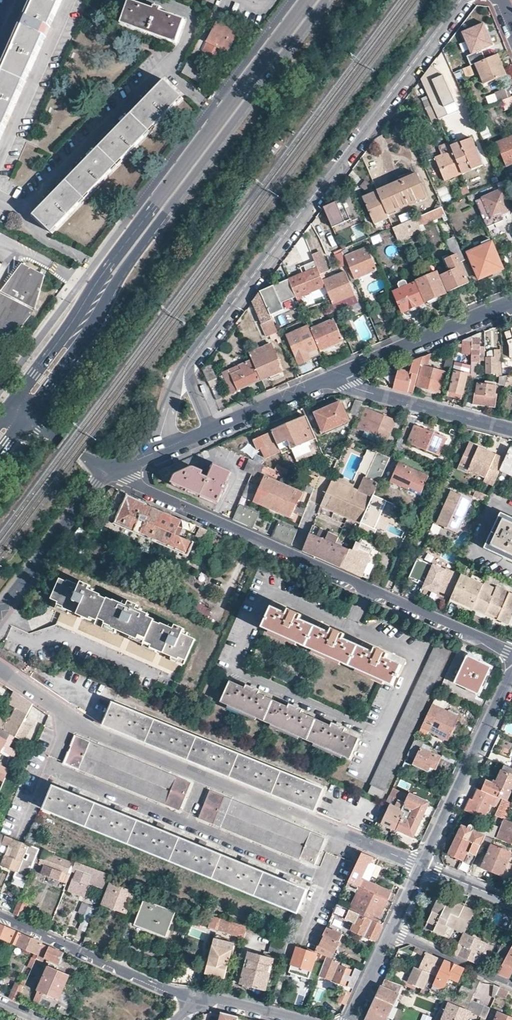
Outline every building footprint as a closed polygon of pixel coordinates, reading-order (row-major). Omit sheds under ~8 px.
[(0,81),(0,139),(62,0),(36,0),(0,81)] [(120,23),(176,43),(184,19),(160,10),(161,6),(153,5),(152,8),(129,0),(128,0),(120,23)] [(217,21),(202,51),(218,59),(223,50),(227,52),(233,41),(229,39),(233,30),(217,21)] [(472,65),(486,60),(482,51),(494,45),(490,36),(488,37),(486,34),(489,33),(485,23),(463,33),(473,54),(468,56),(472,65)] [(497,55),(476,64),(484,84),(506,76),(497,55)] [(210,72),(188,59),(181,73),(202,85),(210,72)] [(470,67),(462,70),(466,79),(473,76),(470,67)] [(426,86),(439,119),(449,115),(446,106),(455,102),(444,75),(434,79),(435,82),(426,86)] [(164,80),(33,215),(52,234),(184,100),(164,80)] [(503,100),(510,97),(507,88),(494,94),(497,103),(503,100)] [(434,108),(429,96),(423,99),(427,111),(430,110),(431,110),(434,108)] [(503,100),(508,110),(511,108),(511,96),(510,97),(503,100)] [(496,139),(505,161),(511,158),(511,132),(496,139)] [(453,151),(463,174),(483,166),(471,138),(452,147),(453,151)] [(439,151),(441,156),(453,151),(452,147),(451,146),(439,151)] [(446,182),(463,174),(453,151),(441,156),(436,158),(446,182)] [(418,176),(379,193),(388,216),(428,199),(418,176)] [(504,188),(510,203),(511,202),(511,193),(506,178),(501,180),(504,188)] [(370,193),(375,187),(366,180),(361,187),(370,193)] [(500,190),(476,200),(484,220),(487,225),(503,219),(500,212),(510,208),(503,189),(504,188),(501,180),(497,182),(500,190)] [(445,186),(436,190),(442,203),(451,199),(445,186)] [(375,227),(390,220),(388,216),(379,193),(363,199),(375,227)] [(471,194),(467,195),(471,203),(476,200),(473,193),(471,194)] [(326,206),(334,228),(360,218),(352,196),(326,206)] [(419,225),(422,233),(426,231),(423,226),(443,217),(445,222),(448,221),(442,207),(416,219),(419,225)] [(407,213),(398,216),(401,223),(410,219),(407,213)] [(404,231),(419,225),(416,219),(402,226),(404,231)] [(396,235),(404,231),(402,226),(394,229),(396,235)] [(460,264),(466,261),(457,239),(447,243),(455,259),(446,263),(449,271),(441,274),(449,293),(469,285),(460,264)] [(504,270),(493,244),(478,250),(477,250),(470,254),(481,280),(504,270)] [(370,248),(346,257),(356,280),(379,270),(370,248)] [(313,255),(316,261),(321,274),(327,272),(326,269),(328,268),(321,252),(313,255)] [(347,264),(342,252),(335,255),(340,267),(347,264)] [(293,284),(291,286),(293,292),(295,297),(300,307),(300,308),(308,305),(304,297),(327,288),(324,283),(321,274),(316,261),(301,267),(302,272),(290,277),(293,284)] [(21,264),(10,297),(0,316),(0,329),(12,336),(33,308),(45,275),(21,264)] [(324,283),(327,288),(336,312),(359,302),(347,273),(324,283)] [(447,294),(439,274),(418,283),(427,303),(447,294)] [(289,281),(261,293),(270,314),(283,309),(280,303),(295,297),(293,292),(291,286),(289,281)] [(419,306),(424,304),(416,286),(396,295),(404,313),(419,307),(419,306)] [(270,314),(261,293),(253,303),(263,325),(266,324),(275,345),(282,342),(278,333),(270,314)] [(346,344),(336,320),(311,330),(322,354),(346,344)] [(315,343),(309,328),(288,336),(300,365),(311,361),(308,354),(318,350),(315,343)] [(478,336),(474,338),(473,362),(479,363),(481,363),(483,334),(478,336)] [(474,338),(465,341),(465,355),(467,356),(467,369),(473,370),(473,362),(474,338)] [(250,355),(252,359),(274,351),(272,347),(269,348),(268,347),(250,355)] [(495,371),(495,375),(498,374),(502,373),(504,373),(504,363),(503,350),(496,351),(497,357),(490,357),(490,371),(495,371)] [(274,351),(252,359),(253,361),(262,381),(283,372),(274,351)] [(429,367),(433,355),(424,359),(422,365),(425,366),(418,386),(439,393),(445,372),(429,367)] [(446,367),(452,369),(454,360),(448,358),(446,367)] [(393,389),(413,394),(422,365),(424,359),(415,362),(412,374),(400,370),(397,380),(391,378),(389,384),(395,385),(393,389)] [(262,381),(253,361),(230,372),(238,391),(262,381)] [(208,382),(217,379),(212,366),(203,370),(208,382)] [(463,396),(468,376),(454,371),(449,393),(463,396)] [(231,394),(238,391),(230,372),(223,375),(231,394)] [(502,373),(498,374),(501,380),(507,382),(510,372),(504,373),(502,373)] [(208,382),(216,401),(224,398),(217,379),(208,382)] [(495,408),(497,395),(495,395),(496,387),(477,384),(474,404),(495,408)] [(364,402),(357,400),(351,413),(358,416),(359,414),(362,407),(364,402)] [(323,435),(338,428),(339,428),(349,423),(341,404),(315,415),(323,435)] [(396,421),(362,407),(359,414),(363,415),(357,429),(387,442),(396,421)] [(279,446),(282,456),(292,452),(295,461),(313,454),(315,457),(318,455),(314,445),(311,446),(311,443),(316,440),(316,439),(307,418),(272,433),(277,447),(279,446)] [(448,438),(416,426),(409,445),(440,457),(448,438)] [(280,454),(277,447),(272,433),(253,441),(254,444),(254,445),(257,452),(260,451),(264,461),(280,454)] [(483,483),(494,488),(501,471),(504,464),(485,456),(487,452),(469,444),(465,453),(459,466),(472,471),(471,473),(485,479),(483,483)] [(511,448),(506,460),(504,464),(501,471),(511,476),(511,449),(511,448)] [(485,456),(504,464),(506,460),(487,452),(485,456)] [(313,454),(295,461),(297,464),(315,457),(313,454)] [(430,471),(400,458),(392,477),(409,485),(411,483),(423,488),(430,471)] [(258,463),(255,462),(251,460),(243,476),(251,479),(258,463)] [(229,485),(227,484),(231,474),(214,466),(208,479),(201,476),(203,473),(193,468),(177,474),(176,476),(172,483),(218,503),(223,491),(226,492),(229,485)] [(469,476),(471,473),(472,471),(459,466),(457,470),(469,476)] [(380,481),(381,477),(372,473),(370,477),(380,481)] [(308,485),(315,488),(319,479),(308,474),(304,483),(308,485)] [(287,488),(292,478),(284,475),(280,484),(266,478),(255,502),(291,518),(302,494),(287,488)] [(370,477),(362,495),(371,500),(380,481),(370,477)] [(454,480),(446,477),(442,486),(449,490),(454,480)] [(362,495),(331,481),(326,493),(366,511),(371,500),(362,495)] [(315,488),(308,485),(305,492),(313,495),(315,488)] [(147,502),(118,489),(106,518),(183,552),(182,556),(186,557),(193,542),(175,534),(181,520),(153,507),(146,504),(147,502)] [(324,497),(320,508),(360,526),(366,511),(326,493),(324,497)] [(453,493),(449,501),(452,502),(451,505),(447,505),(445,507),(440,516),(436,524),(456,533),(472,501),(453,493)] [(501,512),(485,547),(511,560),(511,517),(501,512)] [(273,538),(291,546),(297,531),(279,523),(273,538)] [(224,535),(206,527),(202,537),(219,544),(224,535)] [(338,539),(312,528),(309,533),(302,551),(322,559),(341,567),(349,550),(336,545),(338,539)] [(360,538),(356,549),(360,551),(366,541),(360,538)] [(352,552),(349,550),(341,567),(362,576),(371,556),(377,559),(382,548),(366,541),(360,551),(356,549),(354,548),(352,552)] [(446,558),(432,552),(428,562),(431,564),(423,584),(430,587),(436,589),(451,596),(460,577),(441,569),(446,558)] [(371,556),(362,576),(366,578),(368,579),(377,559),(371,556)] [(431,564),(428,562),(426,562),(418,581),(423,584),(431,564)] [(484,583),(486,579),(472,573),(470,579),(483,585),(484,583)] [(451,596),(449,601),(457,604),(458,601),(473,608),(483,585),(470,579),(461,575),(460,577),(451,596)] [(100,593),(93,590),(88,588),(89,585),(90,584),(82,581),(81,582),(80,584),(75,582),(68,579),(68,580),(60,577),(52,596),(58,599),(57,602),(69,608),(83,615),(89,618),(91,615),(97,618),(98,617),(105,620),(105,621),(114,625),(113,627),(117,629),(130,634),(137,637),(139,634),(146,637),(144,639),(151,642),(150,645),(156,648),(171,655),(176,657),(177,658),(178,656),(185,659),(195,637),(187,634),(181,631),(183,628),(183,627),(175,624),(174,625),(173,627),(169,625),(161,622),(160,622),(154,620),(154,618),(147,616),(148,613),(141,611),(136,609),(137,606),(138,604),(129,601),(129,602),(127,605),(122,603),(116,599),(115,600),(108,597),(108,598),(100,594),(100,593)] [(483,585),(473,608),(485,614),(486,611),(499,616),(497,619),(506,623),(511,609),(511,593),(497,586),(496,588),(484,583),(483,585)] [(339,610),(345,597),(336,592),(330,605),(335,608),(339,610)] [(457,604),(471,611),(473,608),(458,601),(457,604)] [(67,612),(69,608),(57,602),(55,607),(63,610),(67,612)] [(386,656),(388,652),(375,646),(373,651),(343,636),(345,632),(332,625),(330,630),(301,617),(303,612),(289,605),(287,610),(272,603),(262,626),(332,658),(391,686),(401,663),(386,656)] [(193,612),(209,615),(210,607),(194,605),(193,612)] [(61,613),(58,622),(71,627),(75,619),(61,613)] [(95,623),(97,618),(91,615),(89,618),(83,615),(82,618),(95,623)] [(115,633),(117,629),(113,627),(114,625),(105,621),(102,626),(115,633)] [(129,638),(142,644),(144,639),(146,637),(139,634),(137,637),(130,634),(129,638)] [(378,786),(384,789),(431,685),(451,644),(438,638),(400,719),(371,783),(378,786)] [(155,652),(156,648),(150,645),(151,642),(144,639),(142,644),(142,646),(155,652)] [(477,692),(489,666),(467,655),(455,682),(468,688),(477,692)] [(183,664),(185,659),(178,656),(177,658),(176,657),(174,660),(183,664)] [(357,738),(280,702),(230,679),(221,699),(246,711),(348,758),(357,738)] [(113,701),(104,723),(120,730),(159,746),(197,762),(237,778),(300,803),(310,808),(315,810),(323,788),(113,701)] [(9,720),(16,706),(8,702),(1,716),(9,720)] [(431,703),(419,729),(425,731),(427,728),(447,738),(457,716),(431,703)] [(15,736),(27,712),(16,706),(9,720),(1,716),(0,715),(0,727),(15,736)] [(14,757),(17,751),(10,747),(9,749),(3,745),(9,735),(0,730),(0,749),(1,749),(14,757)] [(86,738),(76,734),(65,762),(74,765),(108,780),(172,807),(178,809),(190,781),(141,761),(86,738)] [(415,738),(408,754),(416,758),(414,764),(434,773),(440,758),(420,749),(423,742),(415,738)] [(398,774),(406,778),(411,765),(404,761),(398,774)] [(511,766),(502,762),(494,782),(484,778),(480,787),(496,794),(505,798),(508,792),(511,782),(511,766)] [(6,775),(9,768),(0,763),(0,764),(0,771),(6,775)] [(282,878),(246,864),(248,859),(244,858),(241,857),(240,861),(204,847),(206,843),(203,841),(200,840),(198,844),(162,829),(164,825),(160,824),(158,823),(156,827),(120,812),(122,808),(118,807),(116,806),(114,810),(78,795),(80,791),(76,790),(73,788),(72,793),(54,785),(44,807),(46,809),(261,897),(298,911),(306,888),(288,881),(290,877),(287,875),(284,874),(282,878)] [(381,795),(384,789),(378,786),(375,793),(381,795)] [(392,786),(388,795),(392,796),(405,802),(409,793),(392,786)] [(492,804),(496,794),(480,787),(477,786),(472,798),(468,796),(468,798),(463,807),(483,816),(488,802),(492,804)] [(216,792),(210,789),(198,816),(205,819),(248,837),(306,862),(313,865),(325,837),(315,833),(216,792)] [(405,810),(397,829),(413,836),(430,800),(410,791),(409,793),(405,802),(402,808),(405,810)] [(381,821),(397,829),(405,810),(402,808),(405,802),(392,796),(389,803),(386,810),(381,821)] [(382,808),(377,819),(381,821),(386,810),(382,808)] [(496,835),(511,842),(511,820),(503,817),(496,835)] [(480,843),(484,833),(473,829),(466,826),(456,822),(454,829),(452,832),(458,834),(480,843)] [(484,825),(484,824),(481,822),(480,825),(476,823),(475,825),(473,829),(484,833),(487,827),(484,825)] [(484,833),(491,836),(495,828),(488,826),(487,827),(484,833)] [(492,841),(493,837),(491,836),(484,833),(480,843),(480,844),(489,848),(482,863),(501,871),(510,848),(492,841)] [(477,850),(480,844),(480,843),(458,834),(449,854),(465,862),(470,850),(472,851),(477,850)] [(40,848),(5,835),(2,842),(9,845),(1,864),(17,872),(28,847),(34,849),(32,855),(36,857),(40,848)] [(76,861),(74,860),(46,850),(40,864),(45,866),(42,874),(61,881),(64,873),(70,875),(71,873),(76,861)] [(367,880),(377,858),(361,852),(347,881),(387,899),(393,901),(396,893),(367,880)] [(110,874),(76,861),(71,873),(76,875),(74,880),(72,880),(70,886),(84,892),(87,886),(85,885),(88,879),(105,885),(110,874)] [(387,899),(347,881),(345,887),(357,893),(350,909),(366,916),(368,912),(378,917),(387,899)] [(125,911),(132,891),(110,883),(103,903),(113,906),(125,911)] [(453,928),(464,933),(474,910),(439,894),(437,898),(434,897),(427,912),(431,914),(424,928),(449,938),(453,928)] [(19,899),(14,914),(21,917),(27,902),(19,899)] [(164,936),(174,913),(145,901),(135,923),(149,929),(164,936)] [(79,930),(87,933),(95,907),(82,902),(78,914),(84,916),(79,930)] [(350,909),(337,903),(333,913),(354,923),(351,930),(374,940),(378,933),(382,923),(366,916),(350,909)] [(226,930),(230,919),(212,912),(208,925),(226,930)] [(226,930),(242,936),(243,937),(247,925),(230,919),(226,930)] [(341,925),(329,920),(327,926),(338,931),(341,925)] [(0,924),(0,936),(16,943),(20,933),(0,924)] [(338,931),(327,926),(322,935),(324,935),(320,945),(334,951),(342,933),(338,931)] [(42,943),(20,933),(16,943),(35,951),(29,966),(32,967),(36,956),(42,943)] [(455,953),(482,965),(490,946),(463,934),(456,952),(455,953)] [(86,935),(82,944),(87,946),(91,937),(86,935)] [(211,939),(210,943),(230,949),(231,944),(211,939)] [(288,940),(284,955),(292,958),(288,970),(307,978),(316,953),(297,946),(298,944),(288,940)] [(42,943),(36,956),(42,959),(43,956),(58,963),(63,952),(42,943)] [(230,949),(210,943),(203,972),(223,977),(228,956),(230,949)] [(491,969),(498,972),(510,948),(502,944),(497,955),(498,956),(491,969)] [(508,977),(511,970),(511,944),(510,948),(498,972),(506,976),(508,977)] [(437,976),(444,960),(414,947),(412,952),(420,955),(421,953),(424,955),(419,966),(415,964),(414,967),(437,976)] [(264,988),(272,957),(247,951),(240,982),(264,988)] [(355,968),(326,955),(319,972),(327,976),(341,982),(347,984),(355,968)] [(428,996),(443,1002),(446,996),(439,993),(447,976),(456,980),(461,968),(452,964),(444,960),(437,976),(435,980),(432,988),(428,996)] [(68,974),(48,964),(37,989),(57,998),(68,974)] [(392,977),(402,980),(405,971),(395,967),(392,977)] [(419,992),(428,996),(432,988),(425,985),(428,977),(435,980),(437,976),(414,967),(407,982),(421,987),(419,992)] [(355,968),(347,984),(353,987),(356,979),(354,978),(355,974),(358,976),(360,970),(355,968)] [(479,981),(470,977),(466,975),(459,989),(463,990),(459,998),(463,999),(469,1002),(471,998),(476,988),(479,981)] [(15,982),(9,997),(18,1000),(27,979),(21,977),(18,983),(15,982)] [(402,985),(384,978),(380,986),(376,996),(369,1011),(365,1019),(386,1019),(402,985)] [(482,991),(476,988),(471,998),(477,1002),(482,991)] [(53,1009),(57,998),(37,989),(32,1000),(53,1009)] [(338,1001),(344,1004),(350,992),(343,989),(338,1001)] [(443,1002),(459,1008),(463,999),(459,998),(448,993),(446,996),(443,1002)] [(434,1019),(465,1019),(468,1015),(474,1018),(475,1015),(459,1008),(443,1002),(434,1019)] [(222,1012),(220,1019),(236,1019),(237,1016),(228,1013),(222,1012)] [(497,1012),(493,1019),(511,1019),(511,1018),(497,1012)]
